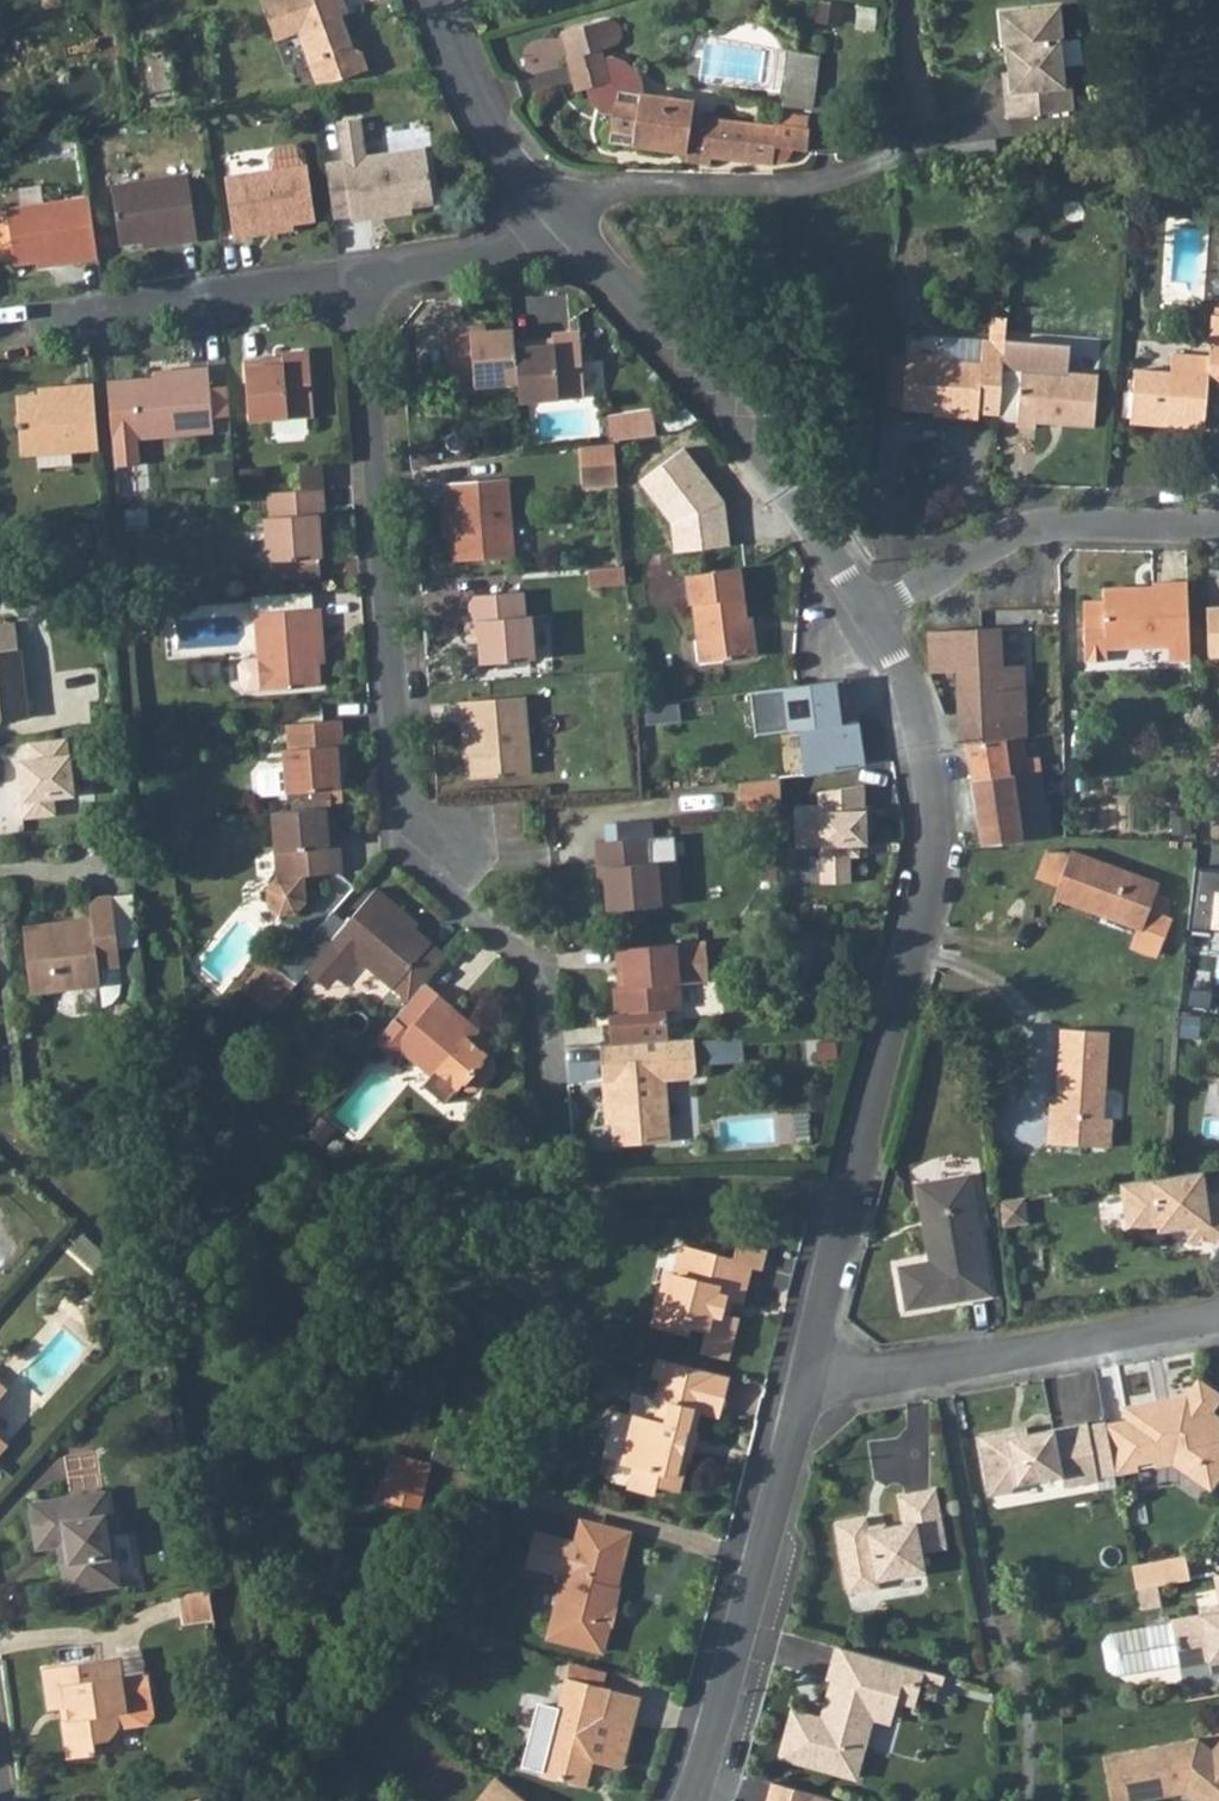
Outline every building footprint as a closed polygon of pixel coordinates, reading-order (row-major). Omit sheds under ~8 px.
[(265,1),(282,45),(294,41),(297,33),(302,31),(324,87),(345,83),(376,71),(369,54),(360,50),(343,6),(349,4),(348,0),(269,0),(265,1)] [(1067,10),(1006,12),(1007,46),(1010,46),(1011,92),(1005,93),(1006,118),(1073,116),(1072,91),(1066,91),(1065,45),(1068,45),(1067,10)] [(605,108),(619,109),(615,144),(774,164),(776,164),(780,163),(782,163),(786,161),(789,158),(790,156),(792,153),(792,152),(793,149),(808,150),(811,128),(808,128),(809,116),(785,113),(784,125),(708,117),(709,101),(641,93),(638,74),(627,63),(617,59),(605,59),(602,48),(612,45),(614,44),(616,43),(620,39),(621,37),(622,35),(622,33),(622,31),(622,28),(621,26),(620,24),(618,22),(616,20),(614,19),(611,18),(609,18),(607,18),(605,18),(561,30),(568,55),(567,55),(576,89),(587,86),(594,97),(605,108)] [(179,105),(171,46),(149,50),(158,108),(179,105)] [(790,50),(784,103),(813,107),(820,54),(790,50)] [(276,168),(225,175),(234,236),(255,234),(255,227),(319,218),(311,163),(310,163),(308,149),(301,144),(279,147),(274,154),(276,168)] [(429,146),(346,158),(354,217),(373,216),(373,210),(413,204),(435,201),(429,146)] [(192,180),(116,190),(123,246),(181,240),(182,245),(200,244),(192,180)] [(98,262),(88,201),(6,210),(13,265),(79,258),(80,264),(98,262)] [(1218,390),(1218,327),(1210,327),(1207,366),(1169,365),(1168,384),(1135,382),(1132,429),(1161,430),(1161,437),(1202,439),(1206,390),(1218,390)] [(510,343),(509,332),(466,335),(465,329),(441,331),(445,385),(469,383),(470,391),(513,388),(510,343)] [(531,342),(510,343),(513,388),(515,405),(582,400),(577,333),(550,335),(550,346),(532,347),(531,342)] [(268,363),(248,363),(251,422),(318,418),(314,352),(286,352),(286,367),(269,368),(268,363)] [(232,415),(230,386),(212,387),(210,366),(189,367),(189,374),(108,380),(116,465),(141,463),(139,437),(215,431),(214,417),(232,415)] [(980,382),(977,427),(997,428),(999,384),(1000,373),(981,373),(981,377),(980,382)] [(945,433),(977,434),(977,427),(980,382),(940,382),(940,374),(902,374),(902,427),(945,427),(945,433)] [(999,384),(997,428),(997,443),(1016,443),(1018,385),(999,384)] [(1018,385),(1016,443),(1035,444),(1035,437),(1092,438),(1094,387),(1018,385)] [(97,453),(91,389),(73,390),(73,398),(15,403),(20,461),(97,453)] [(652,407),(625,412),(630,440),(659,433),(652,407)] [(625,412),(607,415),(613,444),(622,442),(630,440),(625,412)] [(613,444),(587,447),(589,489),(625,487),(622,442),(613,444)] [(299,466),(299,489),(323,486),(324,486),(323,464),(299,466)] [(509,482),(444,484),(445,506),(453,506),(456,561),(514,559),(509,482)] [(299,489),(264,494),(265,517),(259,517),(262,560),(267,560),(320,556),(322,556),(320,514),(325,514),(324,486),(323,486),(299,489)] [(320,556),(267,560),(267,575),(320,572),(320,556)] [(630,565),(593,567),(594,585),(631,583),(630,565)] [(738,566),(684,571),(687,604),(690,604),(698,662),(754,656),(751,625),(745,625),(738,566)] [(1191,653),(1189,589),(1155,589),(1155,606),(1136,606),(1137,596),(1105,596),(1105,608),(1083,609),(1085,669),(1109,668),(1109,656),(1180,654),(1191,653)] [(524,592),(469,594),(470,621),(477,621),(480,665),(533,661),(531,616),(526,616),(524,592)] [(311,597),(252,601),(253,622),(312,618),(311,597)] [(1209,612),(1211,660),(1218,660),(1218,611),(1209,612)] [(312,618),(253,622),(255,663),(239,664),(234,670),(235,692),(242,697),(257,696),(316,692),(313,637),(319,637),(318,617),(312,618)] [(979,628),(931,630),(932,674),(959,673),(961,749),(970,749),(981,844),(1053,840),(1053,821),(1051,803),(1044,802),(1041,771),(1029,772),(1021,739),(1003,742),(999,671),(1023,670),(1034,670),(1032,626),(979,628)] [(0,629),(0,725),(22,723),(15,654),(13,654),(9,628),(0,629)] [(1191,653),(1180,654),(1181,670),(1192,669),(1191,653)] [(1003,742),(1021,739),(1026,739),(1023,670),(999,671),(1003,742)] [(845,680),(858,767),(892,762),(881,692),(877,693),(874,676),(845,680)] [(816,685),(799,687),(802,719),(820,717),(816,685)] [(523,698),(457,701),(458,721),(464,721),(468,777),(528,774),(523,698)] [(787,726),(792,776),(852,768),(846,721),(787,726)] [(284,765),(253,767),(255,798),(339,792),(338,754),(343,755),(343,727),(288,730),(289,754),(284,754),(284,765)] [(69,738),(29,742),(31,760),(28,760),(22,768),(25,799),(21,800),(23,819),(56,816),(54,798),(74,796),(69,738)] [(778,777),(737,782),(741,811),(758,809),(760,829),(784,827),(778,777)] [(863,785),(819,793),(818,806),(796,807),(795,847),(821,845),(823,883),(851,882),(850,856),(860,856),(859,844),(868,844),(867,831),(872,831),(871,812),(865,812),(863,785)] [(332,811),(275,814),(279,879),(269,892),(270,908),(283,919),(299,918),(310,905),(307,877),(341,875),(339,850),(328,850),(327,830),(333,831),(332,811)] [(1067,821),(1053,821),(1053,840),(1067,840),(1067,821)] [(619,843),(599,845),(600,870),(607,869),(611,913),(683,908),(678,837),(656,839),(655,822),(618,824),(619,843)] [(1046,853),(1037,879),(1063,885),(1060,894),(1138,928),(1130,949),(1156,958),(1170,921),(1148,912),(1156,887),(1067,854),(1046,853)] [(1186,932),(1211,934),(1211,929),(1218,929),(1218,874),(1191,871),(1186,932)] [(389,911),(375,898),(303,980),(309,986),(313,988),(318,990),(324,990),(327,990),(332,988),(338,984),(352,967),(407,1014),(427,991),(446,969),(385,916),(389,911)] [(118,953),(113,903),(113,900),(94,901),(97,929),(76,931),(76,925),(26,929),(32,997),(102,990),(104,1010),(114,1008),(121,999),(121,988),(119,970),(120,970),(118,953)] [(133,901),(113,903),(118,953),(137,951),(133,901)] [(706,955),(617,958),(617,980),(624,980),(623,996),(612,997),(613,1018),(614,1028),(606,1029),(606,1048),(663,1045),(662,1016),(678,1015),(678,997),(708,995),(706,955)] [(240,993),(257,1008),(282,979),(265,964),(240,993)] [(303,980),(290,969),(282,979),(296,990),(303,980)] [(282,979),(257,1008),(270,1019),(296,990),(282,979)] [(407,1014),(402,1020),(416,1032),(400,1051),(434,1082),(426,1091),(447,1109),(455,1100),(457,1102),(465,1094),(469,1097),(477,1097),(491,1082),(490,1073),(486,1069),(495,1059),(450,1020),(454,1015),(427,991),(407,1014)] [(1050,1093),(1048,1140),(1117,1144),(1118,1117),(1106,1116),(1112,1033),(1062,1028),(1058,1092),(1050,1093)] [(606,1048),(596,1049),(598,1087),(606,1086),(609,1149),(663,1147),(660,1085),(685,1084),(691,1078),(689,1044),(663,1045),(606,1048)] [(1121,1183),(1126,1228),(1154,1225),(1156,1234),(1180,1231),(1182,1248),(1218,1244),(1218,1205),(1206,1193),(1205,1173),(1167,1177),(1121,1183)] [(934,1257),(901,1263),(909,1303),(991,1289),(970,1174),(918,1184),(934,1257)] [(998,1200),(1000,1224),(1024,1220),(1022,1197),(998,1200)] [(738,1242),(732,1260),(752,1266),(764,1270),(769,1251),(738,1242)] [(752,1266),(732,1260),(685,1248),(672,1297),(663,1294),(652,1328),(685,1337),(689,1325),(707,1330),(700,1351),(727,1358),(738,1319),(724,1316),(728,1296),(741,1300),(752,1266)] [(719,1418),(729,1378),(658,1360),(654,1379),(666,1382),(667,1380),(704,1391),(698,1413),(719,1418)] [(11,1389),(0,1380),(0,1403),(11,1389)] [(704,1391),(667,1380),(666,1382),(655,1421),(634,1415),(621,1460),(634,1464),(627,1487),(654,1495),(658,1484),(678,1490),(688,1459),(680,1457),(688,1429),(693,1431),(698,1413),(704,1391)] [(1115,1472),(1172,1462),(1194,1477),(1197,1473),(1213,1484),(1218,1475),(1218,1445),(1215,1442),(1218,1437),(1218,1419),(1210,1413),(1218,1399),(1218,1395),(1198,1381),(1188,1396),(1125,1407),(1128,1421),(1106,1425),(1115,1472)] [(1087,1424),(1097,1477),(1115,1474),(1115,1472),(1106,1425),(1106,1421),(1087,1424)] [(1063,1486),(1097,1479),(1097,1477),(1087,1424),(1087,1422),(1008,1437),(1007,1430),(978,1435),(989,1495),(1010,1491),(1015,1484),(1061,1475),(1063,1486)] [(12,1445),(0,1434),(0,1460),(12,1445)] [(393,1456),(372,1498),(416,1511),(430,1464),(393,1456)] [(947,1548),(936,1488),(899,1495),(904,1524),(870,1531),(867,1517),(836,1523),(849,1593),(880,1587),(879,1580),(926,1571),(922,1552),(947,1548)] [(111,1494),(38,1504),(45,1551),(67,1548),(74,1592),(124,1587),(111,1494)] [(600,1652),(607,1627),(596,1624),(600,1608),(611,1611),(617,1588),(614,1587),(628,1533),(599,1526),(598,1532),(579,1527),(575,1544),(535,1533),(527,1565),(550,1571),(559,1566),(568,1569),(567,1575),(564,1574),(549,1632),(570,1638),(569,1643),(600,1652)] [(1132,1565),(1137,1589),(1189,1579),(1185,1556),(1132,1565)] [(212,1588),(182,1593),(188,1625),(216,1620),(212,1588)] [(1199,1608),(1200,1614),(1171,1619),(1171,1622),(1108,1634),(1103,1642),(1107,1669),(1116,1675),(1179,1663),(1180,1666),(1209,1660),(1211,1672),(1218,1671),(1218,1604),(1199,1608)] [(613,1628),(617,1613),(611,1611),(600,1608),(596,1624),(607,1627),(613,1628)] [(945,1675),(837,1645),(828,1679),(833,1680),(837,1682),(827,1720),(822,1718),(793,1711),(780,1756),(850,1775),(861,1734),(867,1736),(872,1716),(893,1715),(898,1699),(904,1677),(921,1682),(942,1688),(945,1675)] [(129,1657),(52,1669),(58,1710),(71,1709),(78,1757),(103,1754),(102,1743),(115,1741),(127,1731),(158,1727),(164,1718),(158,1676),(132,1680),(129,1657)] [(921,1682),(904,1677),(898,1699),(916,1704),(921,1682)] [(837,1682),(833,1680),(822,1718),(827,1720),(837,1682)] [(552,1746),(543,1779),(580,1790),(590,1758),(623,1767),(633,1734),(606,1725),(600,1716),(605,1696),(568,1687),(559,1720),(566,1722),(561,1740),(552,1746)] [(867,1736),(861,1734),(850,1775),(856,1777),(867,1736)] [(1208,1753),(1199,1745),(1202,1742),(1198,1738),(1103,1755),(1111,1800),(1135,1800),(1183,1792),(1193,1800),(1218,1800),(1218,1741),(1208,1753)] [(497,1780),(479,1800),(524,1800),(497,1780)] [(771,1782),(766,1800),(833,1800),(833,1799),(771,1782)] [(194,1797),(195,1800),(219,1800),(217,1793),(194,1797)]
